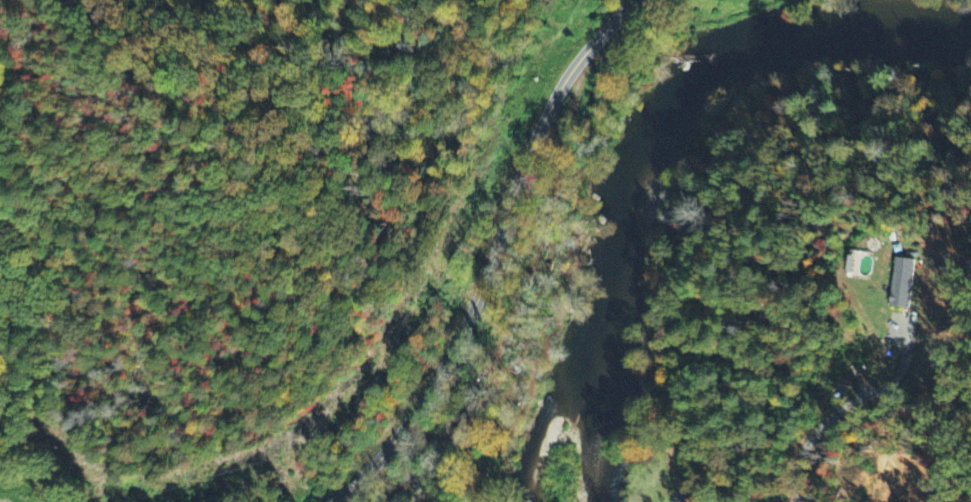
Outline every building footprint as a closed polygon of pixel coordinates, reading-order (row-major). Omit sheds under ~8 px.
[(890,307),(908,308),(911,260),(893,259),(890,307)]
